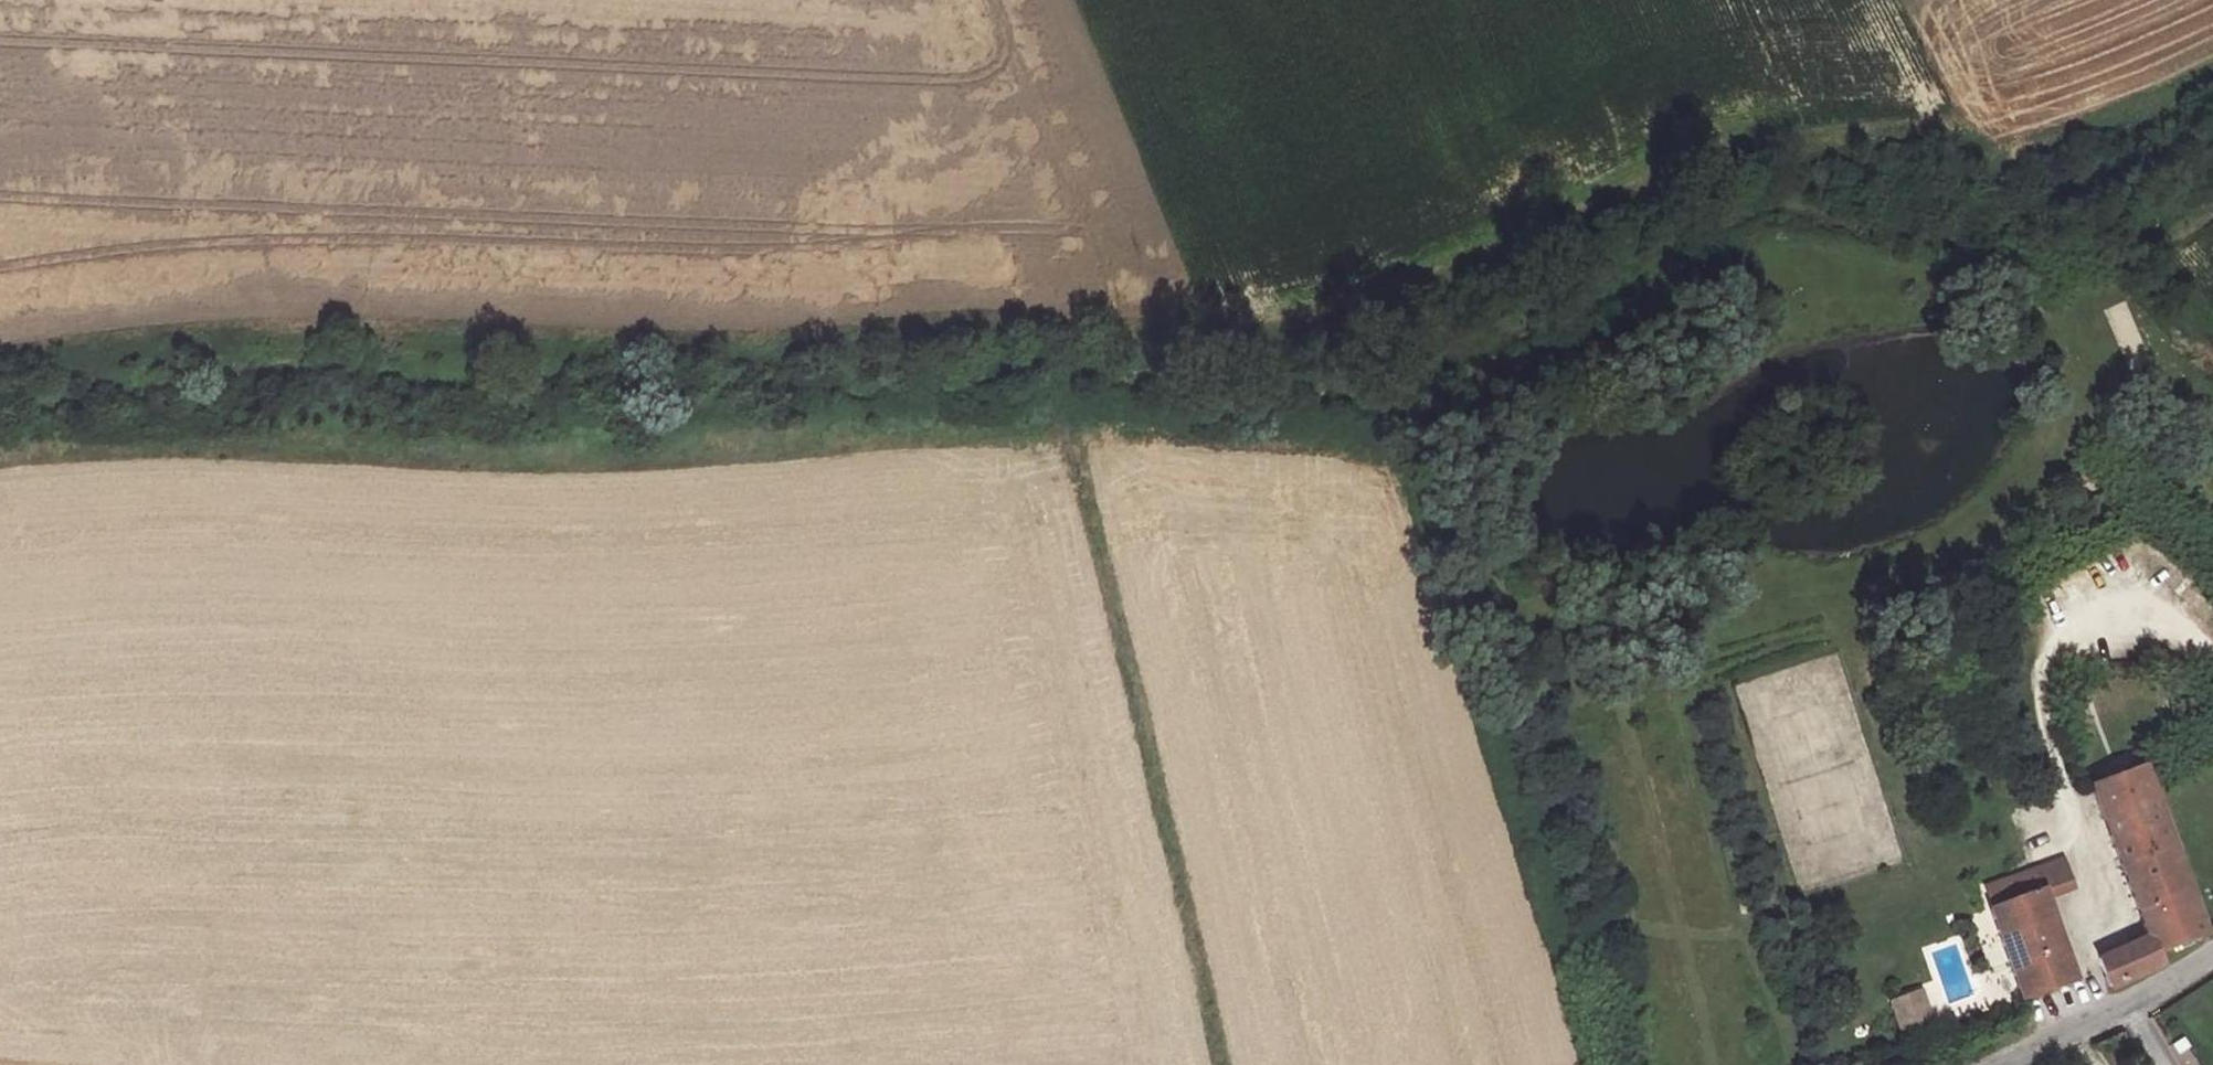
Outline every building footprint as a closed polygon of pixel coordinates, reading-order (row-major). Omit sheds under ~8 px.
[(2099,951),(2110,980),(2159,958),(2155,945),(2201,926),(2141,760),(2090,780),(2147,932),(2099,951)] [(2044,889),(2071,879),(2060,852),(1979,882),(2021,993),(2074,972),(2044,889)] [(1910,993),(1892,1001),(1904,1031),(1923,1025),(1910,993)]
